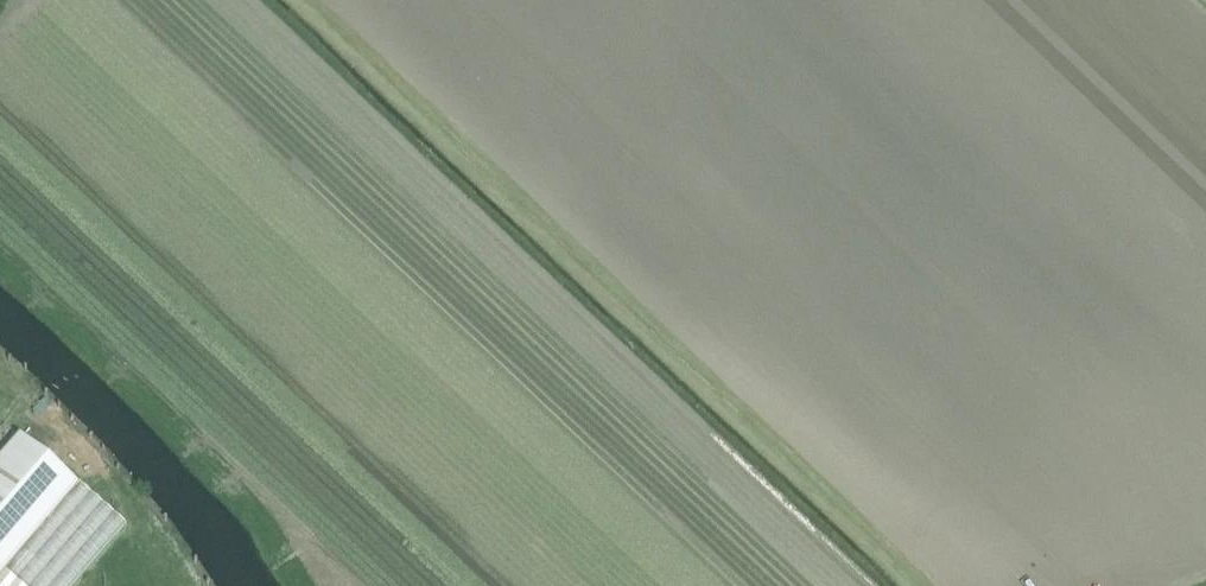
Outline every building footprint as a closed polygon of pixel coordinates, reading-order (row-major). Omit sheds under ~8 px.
[(0,460),(0,580),(80,488),(79,488),(20,437),(0,460)] [(127,526),(81,486),(79,488),(80,488),(0,580),(0,585),(76,585),(127,526)]
